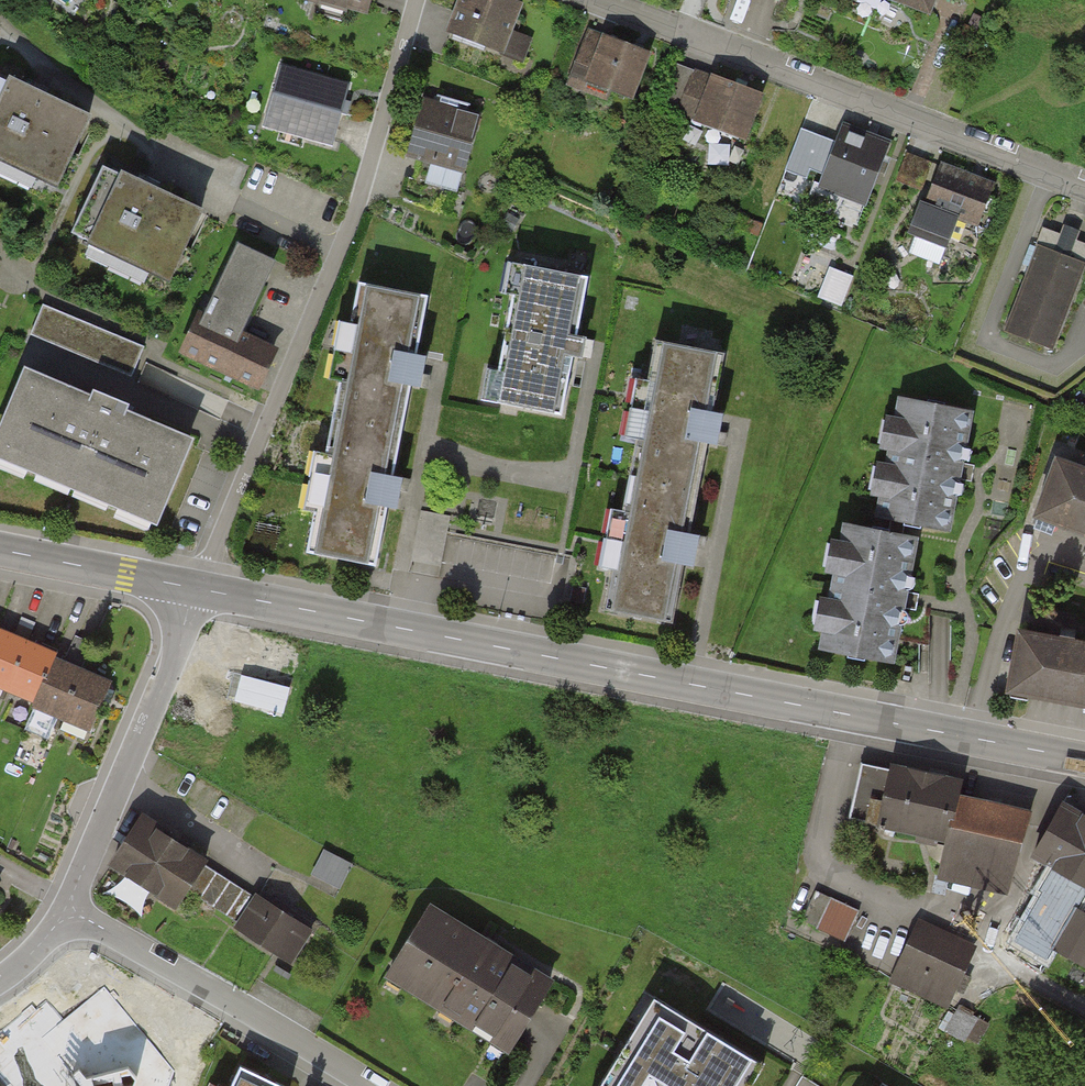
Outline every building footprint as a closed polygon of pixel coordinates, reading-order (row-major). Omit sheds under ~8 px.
[(362,15),(366,0),(312,0),(362,15)] [(523,62),(531,41),(506,31),(518,0),(463,0),(450,35),(523,62)] [(927,0),(897,0),(923,10),(927,0)] [(571,74),(632,97),(651,50),(589,26),(571,74)] [(655,107),(739,141),(758,95),(674,61),(655,107)] [(265,128),(329,146),(346,86),(282,68),(265,128)] [(50,192),(83,122),(4,84),(0,93),(0,169),(50,192)] [(409,156),(465,171),(480,115),(471,113),(472,106),(439,97),(437,103),(425,100),(409,156)] [(869,206),(890,147),(846,131),(824,190),(869,206)] [(969,228),(985,187),(934,168),(909,234),(938,245),(948,220),(969,228)] [(91,250),(171,288),(204,218),(125,180),(91,250)] [(1044,228),(1005,329),(1053,347),(1084,265),(1084,243),(1044,228)] [(185,358),(260,393),(279,352),(242,334),(276,264),(238,246),(185,358)] [(821,295),(844,303),(855,271),(831,264),(821,295)] [(526,270),(499,411),(558,422),(570,356),(579,358),(582,340),(574,338),(585,281),(526,270)] [(356,285),(305,558),(381,572),(392,512),(402,514),(408,481),(398,479),(414,392),(426,394),(432,361),(420,359),(431,299),(356,285)] [(29,337),(126,378),(139,349),(41,308),(29,337)] [(654,343),(609,615),(677,627),(687,566),(702,568),(707,538),(692,536),(707,444),(719,446),(725,414),(713,412),(722,354),(654,343)] [(158,521),(195,434),(127,406),(130,400),(93,384),(90,390),(27,363),(0,426),(0,454),(158,521)] [(902,399),(879,514),(947,528),(959,472),(970,412),(902,399)] [(1056,460),(1038,512),(1084,530),(1084,471),(1056,460)] [(846,524),(823,648),(891,660),(907,595),(913,537),(846,524)] [(27,644),(0,632),(0,696),(4,697),(27,644)] [(1084,701),(1084,645),(1020,633),(1009,687),(1084,701)] [(62,666),(53,662),(32,710),(28,719),(57,732),(82,675),(95,645),(75,636),(62,666)] [(53,662),(55,656),(27,644),(4,697),(32,710),(53,662)] [(108,686),(82,675),(57,732),(83,743),(108,686)] [(1014,852),(1025,816),(949,797),(954,782),(882,764),(864,815),(932,831),(923,867),(1005,888),(1014,852)] [(1062,806),(1031,860),(1084,890),(1084,819),(1062,806)] [(143,822),(113,867),(183,912),(194,895),(212,867),(143,822)] [(325,848),(314,874),(343,886),(353,859),(325,848)] [(257,896),(212,867),(194,895),(239,924),(257,896)] [(1042,890),(1021,928),(1084,965),(1084,914),(1042,890)] [(856,911),(814,893),(800,924),(843,943),(856,911)] [(313,932),(257,896),(239,924),(295,960),(313,932)] [(429,905),(387,974),(507,1047),(549,978),(429,905)] [(974,942),(919,918),(892,977),(948,1002),(974,942)] [(654,994),(598,1085),(747,1085),(763,1059),(654,994)] [(59,1061),(100,1062),(151,1085),(169,1085),(191,1040),(121,1007),(61,1006),(60,1035),(59,1061)] [(283,1085),(229,1064),(220,1085),(282,1085),(283,1085)]
